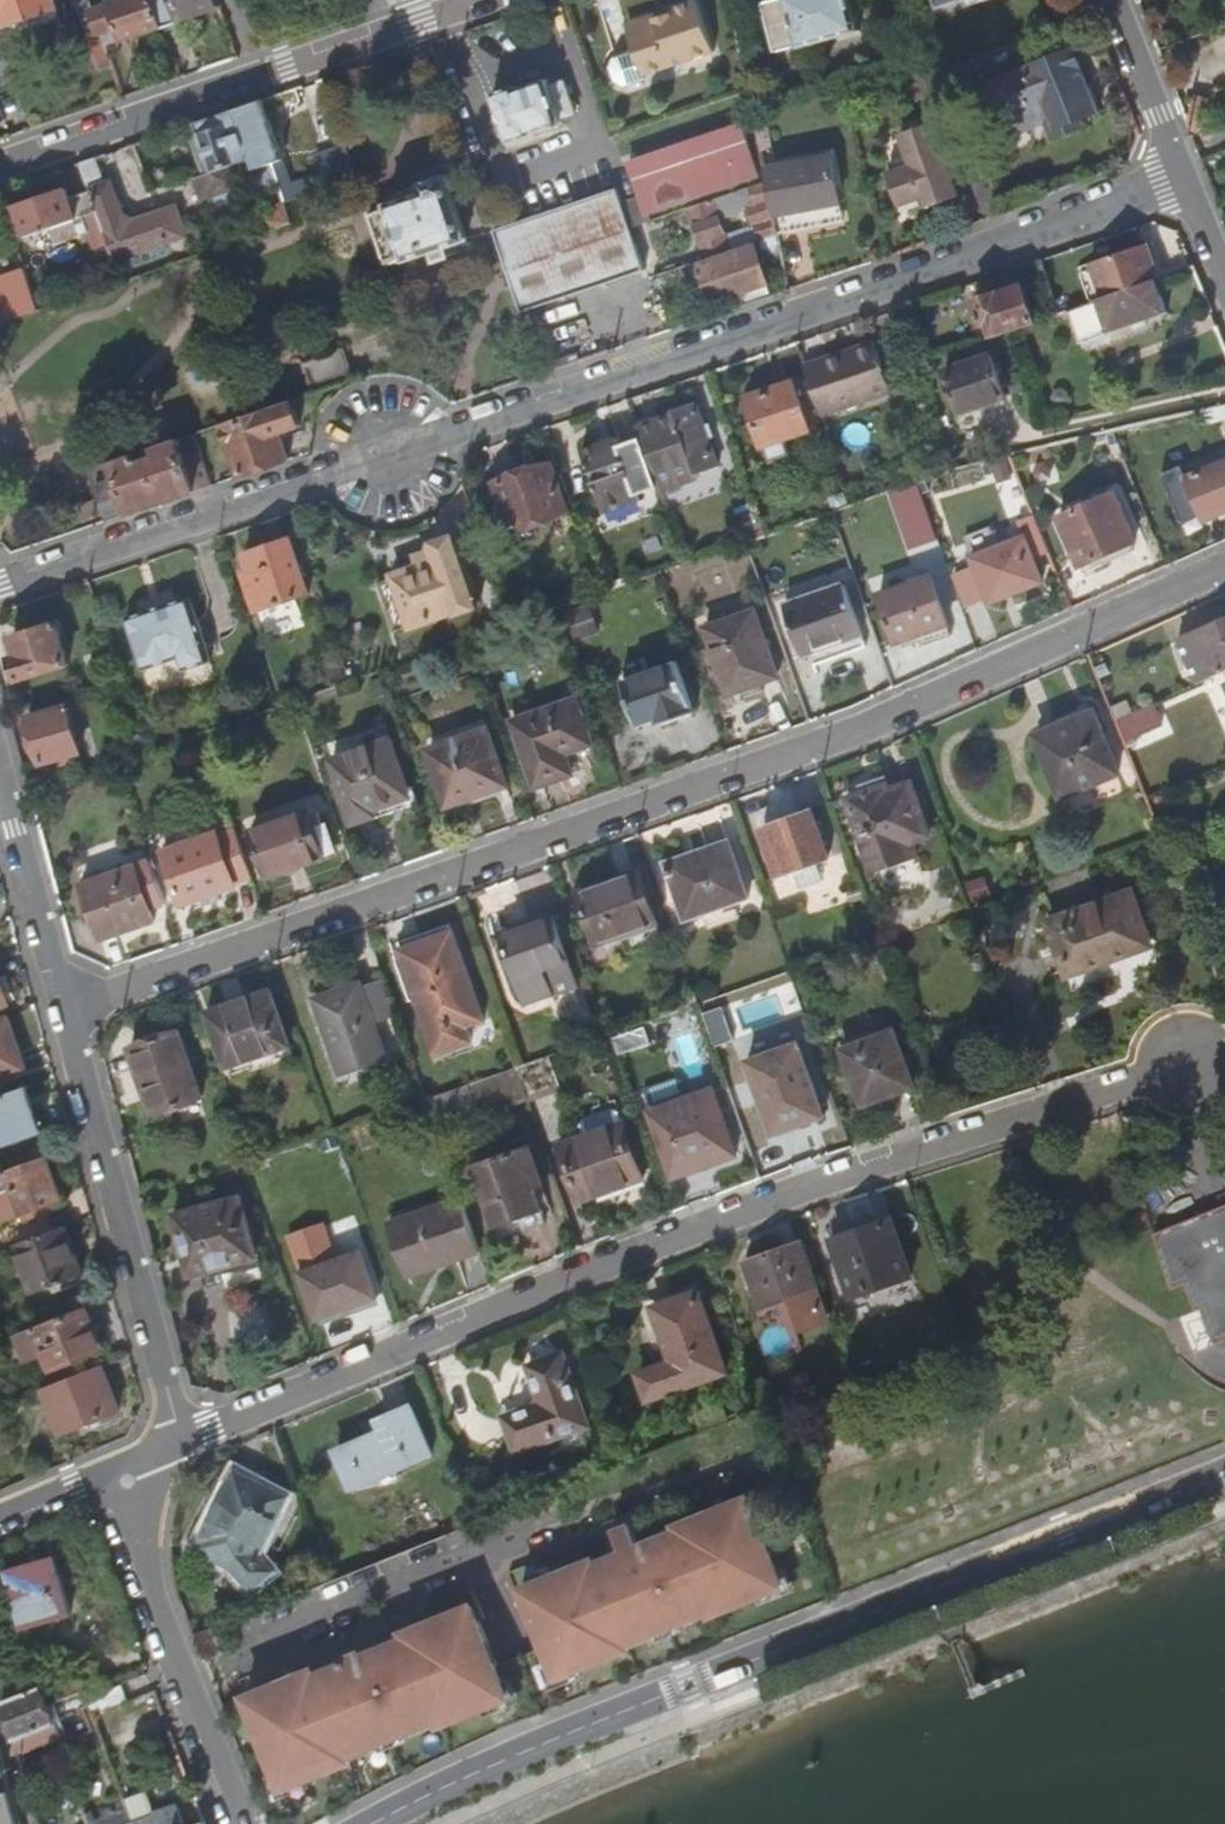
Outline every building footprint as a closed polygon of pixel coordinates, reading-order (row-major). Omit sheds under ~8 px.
[(7,23),(8,23),(56,5),(57,5),(55,0),(0,0),(0,3),(7,23)] [(78,12),(87,8),(90,18),(95,32),(88,34),(101,70),(113,65),(102,33),(95,12),(90,0),(73,0),(78,12)] [(125,41),(164,27),(154,0),(117,0),(111,2),(113,6),(95,12),(102,33),(120,27),(125,41)] [(222,7),(219,0),(154,0),(164,27),(165,30),(183,23),(183,21),(222,7)] [(762,3),(775,53),(799,47),(799,48),(861,33),(852,0),(772,0),(762,3)] [(938,9),(966,0),(935,0),(938,9)] [(644,79),(644,77),(714,52),(697,1),(669,11),(670,15),(656,20),(650,17),(631,24),(628,30),(635,50),(613,57),(607,68),(608,71),(611,70),(615,82),(624,86),(644,79)] [(56,5),(8,23),(13,35),(61,18),(56,5)] [(84,21),(88,34),(95,32),(90,18),(84,21)] [(1079,71),(1082,70),(1073,47),(1069,48),(1079,71)] [(1069,48),(975,86),(992,129),(1034,112),(1049,115),(1055,130),(1082,120),(1099,113),(1082,70),(1079,71),(1069,48)] [(517,86),(494,94),(510,144),(534,136),(534,134),(563,124),(561,120),(576,114),(565,81),(550,86),(547,79),(518,89),(517,86)] [(1034,112),(992,129),(997,143),(1044,124),(1051,140),(1084,127),(1082,120),(1055,130),(1049,115),(1034,112)] [(745,119),(629,159),(648,215),(764,175),(745,119)] [(204,175),(214,171),(198,123),(187,127),(204,175)] [(925,208),(957,197),(931,123),(899,134),(910,166),(886,174),(897,205),(921,197),(925,208)] [(152,193),(196,178),(204,175),(187,127),(135,145),(152,193)] [(346,146),(316,156),(327,188),(357,178),(346,146)] [(982,152),(963,160),(983,220),(1002,213),(982,152)] [(765,181),(772,216),(775,234),(807,228),(804,210),(837,204),(828,156),(763,168),(765,181)] [(96,158),(81,163),(91,192),(110,245),(118,268),(123,266),(120,259),(185,237),(175,207),(132,222),(124,218),(116,193),(115,193),(111,184),(106,186),(96,158)] [(283,159),(274,162),(288,201),(297,199),(283,159)] [(204,175),(196,178),(203,198),(232,188),(225,168),(214,171),(204,175)] [(467,241),(446,178),(422,185),(425,193),(387,206),(388,208),(369,214),(387,266),(405,260),(406,262),(430,254),(433,264),(448,259),(445,249),(467,241)] [(622,188),(498,227),(524,308),(648,269),(622,188)] [(110,245),(91,192),(69,199),(67,191),(18,207),(28,236),(50,229),(56,244),(89,233),(95,250),(110,245)] [(694,205),(701,248),(730,244),(724,201),(694,205)] [(270,230),(294,222),(287,203),(277,205),(268,220),(270,230)] [(837,204),(804,210),(807,228),(840,222),(837,204)] [(710,299),(771,287),(763,244),(702,255),(710,299)] [(1145,245),(1088,265),(1101,300),(1153,281),(1157,280),(1145,245)] [(39,311),(25,269),(0,277),(0,311),(4,322),(39,311)] [(1166,314),(1153,281),(1101,300),(1096,302),(1108,335),(1166,314)] [(993,337),(1036,323),(1022,285),(973,302),(982,326),(988,323),(993,337)] [(872,342),(854,348),(857,356),(875,350),(872,342)] [(854,348),(803,365),(820,416),(890,392),(875,350),(857,356),(854,348)] [(943,372),(959,414),(1004,397),(988,354),(943,372)] [(793,383),(748,398),(764,445),(809,430),(793,383)] [(674,414),(637,428),(641,438),(659,486),(661,491),(699,477),(698,474),(719,466),(695,401),(672,410),(674,414)] [(226,427),(242,476),(290,460),(281,433),(301,426),(294,404),(226,427)] [(1201,411),(1205,423),(1224,418),(1224,405),(1201,411)] [(659,486),(641,438),(622,445),(619,437),(583,451),(606,513),(642,499),(640,493),(659,486)] [(107,513),(109,521),(213,486),(201,451),(185,456),(179,439),(157,446),(161,457),(140,464),(136,453),(94,468),(102,498),(107,513)] [(1205,521),(1224,513),(1224,462),(1187,478),(1205,521)] [(513,531),(570,512),(553,464),(496,483),(513,531)] [(922,479),(891,489),(909,547),(940,538),(922,479)] [(1081,566),(1137,542),(1116,493),(1061,517),(1081,566)] [(85,521),(107,513),(102,498),(81,506),(85,521)] [(966,537),(974,557),(1003,546),(994,526),(966,537)] [(482,601),(459,536),(432,545),(433,548),(437,560),(419,566),(394,575),(412,626),(482,601)] [(991,603),(1043,582),(1025,537),(1003,546),(974,557),(973,558),(991,603)] [(292,539),(246,555),(254,580),(249,582),(259,611),(311,593),(292,539)] [(415,555),(419,566),(437,560),(433,548),(415,555)] [(394,575),(380,580),(399,631),(412,626),(394,575)] [(922,644),(953,632),(932,575),(880,594),(897,642),(918,634),(922,644)] [(823,661),(867,645),(844,583),(785,605),(803,655),(819,650),(823,661)] [(191,598),(128,620),(145,671),(181,659),(185,671),(212,662),(191,598)] [(731,693),(780,676),(757,610),(708,628),(731,693)] [(1198,685),(1224,673),(1224,621),(1178,642),(1198,685)] [(20,682),(71,666),(58,625),(15,638),(21,657),(13,659),(20,682)] [(696,711),(678,661),(624,681),(640,726),(658,719),(660,724),(696,711)] [(577,699),(514,722),(537,787),(573,774),(566,753),(593,744),(577,699)] [(1163,725),(1156,705),(1118,722),(1127,742),(1163,725)] [(69,707),(29,718),(42,765),(82,754),(69,707)] [(1120,773),(1095,712),(1038,736),(1063,797),(1120,773)] [(430,750),(449,805),(507,785),(488,730),(430,750)] [(391,739),(333,759),(355,825),(376,818),(373,809),(411,796),(391,739)] [(887,785),(848,799),(873,870),(917,854),(913,842),(930,836),(912,783),(889,791),(887,785)] [(310,811),(252,831),(269,876),(337,852),(327,825),(316,829),(310,811)] [(813,812),(763,830),(779,875),(795,870),(801,886),(819,880),(813,863),(829,857),(813,812)] [(235,884),(253,877),(235,827),(217,834),(217,832),(164,851),(182,904),(235,885),(235,884)] [(750,898),(730,841),(687,856),(687,854),(665,862),(671,880),(672,879),(687,921),(706,914),(711,928),(739,918),(736,910),(725,913),(723,908),(750,898)] [(102,940),(156,921),(136,866),(82,885),(102,940)] [(641,872),(581,893),(599,944),(623,936),(659,923),(641,872)] [(1151,946),(1132,892),(1049,922),(1068,976),(1151,946)] [(507,942),(528,1005),(579,987),(555,916),(504,933),(507,942)] [(659,923),(623,936),(629,953),(665,941),(659,923)] [(431,954),(432,957),(408,966),(438,1054),(472,1042),(467,1026),(485,1020),(455,931),(442,936),(441,936),(438,938),(436,940),(433,943),(432,947),(431,952),(431,954)] [(507,942),(504,933),(496,936),(499,945),(507,942)] [(408,966),(432,957),(431,954),(431,952),(432,947),(433,943),(436,940),(438,938),(441,936),(442,936),(402,950),(408,966)] [(10,1004),(0,975),(0,1008),(10,1004)] [(361,983),(316,1000),(342,1076),(388,1059),(361,983)] [(272,991),(209,1012),(228,1068),(291,1046),(272,991)] [(0,1021),(0,1081),(28,1071),(9,1017),(0,1021)] [(154,1115),(203,1098),(180,1031),(131,1048),(154,1115)] [(916,1088),(895,1032),(844,1051),(866,1108),(916,1088)] [(749,1062),(775,1135),(826,1117),(800,1043),(749,1062)] [(549,1057),(518,1068),(529,1098),(560,1088),(549,1057)] [(518,1068),(428,1100),(438,1131),(529,1098),(518,1068)] [(0,1097),(0,1148),(39,1134),(23,1089),(0,1097)] [(652,1112),(675,1178),(737,1155),(714,1090),(652,1112)] [(561,1145),(581,1201),(628,1184),(626,1177),(641,1172),(623,1123),(615,1100),(594,1108),(602,1131),(561,1145)] [(477,1167),(502,1239),(547,1223),(535,1189),(544,1186),(531,1148),(477,1167)] [(8,1171),(0,1174),(0,1224),(24,1216),(26,1222),(49,1214),(47,1207),(63,1202),(47,1157),(8,1171)] [(643,1179),(641,1172),(626,1177),(628,1184),(643,1179)] [(256,1259),(239,1198),(172,1216),(189,1277),(256,1259)] [(481,1251),(462,1198),(391,1223),(407,1270),(456,1253),(458,1259),(481,1251)] [(832,1233),(854,1296),(912,1276),(890,1212),(832,1233)] [(65,1226),(16,1244),(34,1294),(83,1276),(65,1226)] [(378,1299),(362,1253),(338,1262),(328,1232),(293,1244),(304,1274),(303,1274),(319,1320),(378,1299)] [(819,1289),(803,1243),(748,1262),(764,1308),(756,1312),(760,1323),(801,1309),(797,1297),(819,1289)] [(458,1259),(456,1253),(407,1270),(409,1276),(458,1259)] [(1186,1283),(1188,1287),(1174,1293),(1183,1315),(1196,1310),(1197,1309),(1213,1348),(1224,1344),(1224,1267),(1186,1283)] [(650,1401),(728,1373),(700,1292),(655,1308),(675,1363),(641,1375),(650,1401)] [(46,1353),(52,1370),(103,1350),(87,1309),(36,1330),(37,1331),(46,1353)] [(37,1331),(18,1338),(27,1361),(46,1353),(37,1331)] [(518,1452),(590,1428),(565,1356),(531,1368),(544,1405),(506,1418),(518,1452)] [(120,1410),(102,1365),(44,1389),(62,1433),(120,1410)] [(353,1488),(434,1455),(415,1408),(380,1422),(385,1433),(353,1446),(338,1452),(353,1488)] [(290,1497),(237,1471),(199,1550),(209,1555),(233,1566),(250,1585),(254,1590),(275,1572),(261,1555),(290,1497)] [(528,1597),(563,1687),(636,1658),(634,1654),(717,1622),(718,1626),(791,1598),(755,1508),(646,1551),(639,1533),(620,1540),(627,1558),(528,1597)] [(17,1586),(29,1627),(70,1615),(59,1574),(17,1586)] [(303,1680),(250,1700),(263,1735),(269,1733),(278,1755),(272,1758),(286,1792),(353,1764),(351,1759),(443,1723),(445,1728),(513,1702),(477,1611),(424,1632),(427,1639),(370,1661),(367,1654),(350,1661),(352,1668),(306,1687),(303,1680)] [(78,1671),(42,1685),(49,1704),(87,1690),(78,1671)] [(90,1706),(94,1714),(129,1701),(123,1684),(87,1698),(90,1706)] [(4,1701),(16,1741),(55,1724),(56,1723),(49,1704),(42,1685),(4,1701)] [(2,1753),(0,1753),(0,1823),(23,1823),(2,1753)] [(126,1799),(130,1807),(136,1823),(187,1823),(179,1803),(156,1812),(148,1791),(126,1799)] [(130,1807),(90,1823),(136,1823),(130,1807)]
